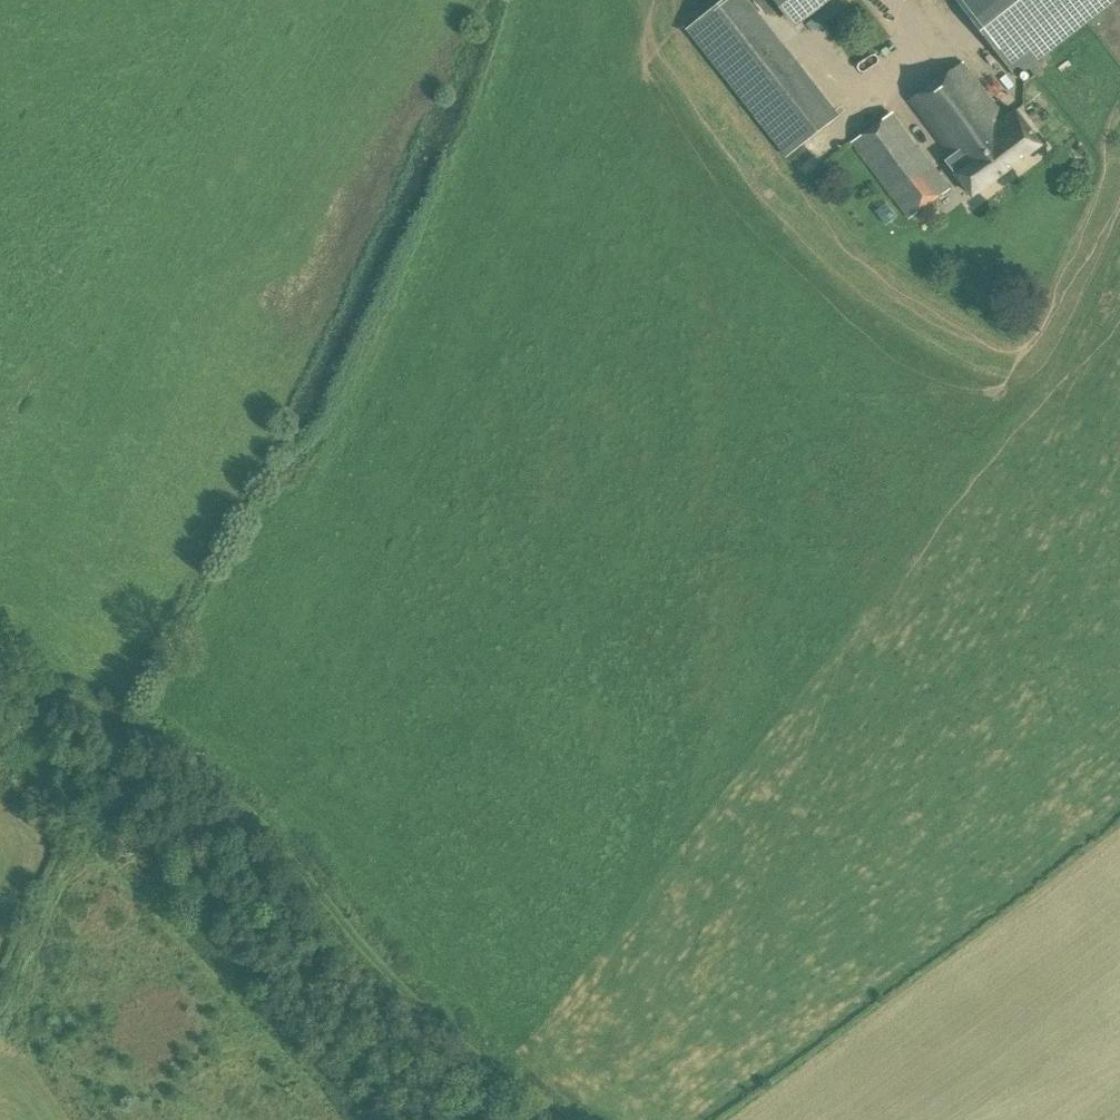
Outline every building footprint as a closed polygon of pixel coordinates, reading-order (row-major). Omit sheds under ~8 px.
[(836,119),(742,0),(725,0),(685,32),(786,159),(836,119)] [(824,0),(767,0),(789,28),(824,0)] [(1016,78),(1115,0),(955,0),(1016,78)] [(910,101),(950,156),(945,160),(971,196),(1040,146),(1015,111),(1005,118),(964,61),(910,101)] [(850,141),(908,219),(950,188),(892,111),(850,141)]
